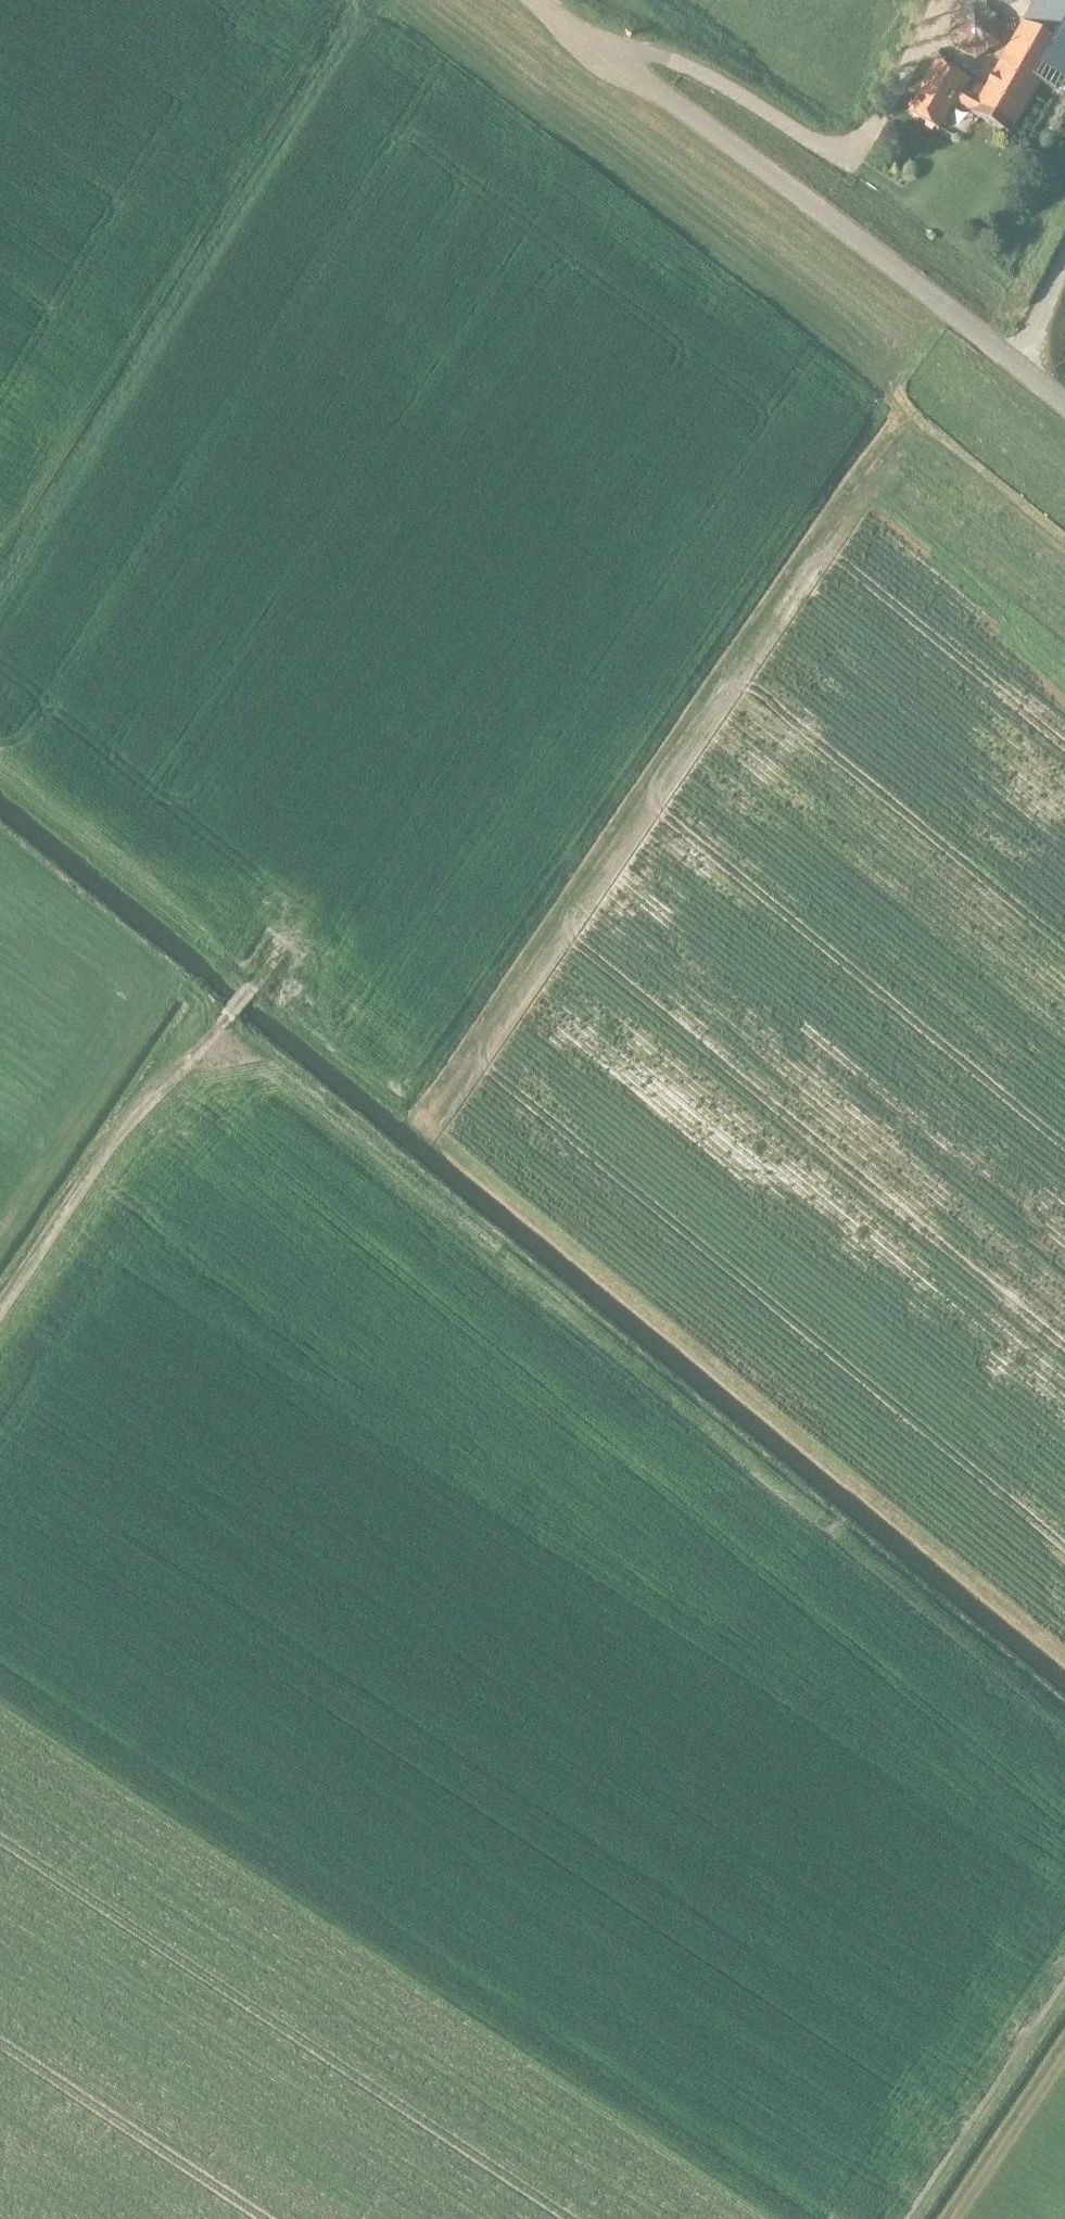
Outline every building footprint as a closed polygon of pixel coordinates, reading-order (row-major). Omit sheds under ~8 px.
[(909,114),(938,132),(952,109),(953,110),(957,105),(972,114),(971,116),(1009,139),(1042,84),(1063,97),(1064,93),(1064,0),(1039,0),(984,92),(938,63),(921,90),(923,91),(909,114)] [(950,20),(951,48),(975,62),(1000,47),(998,20),(973,7),(950,20)]
